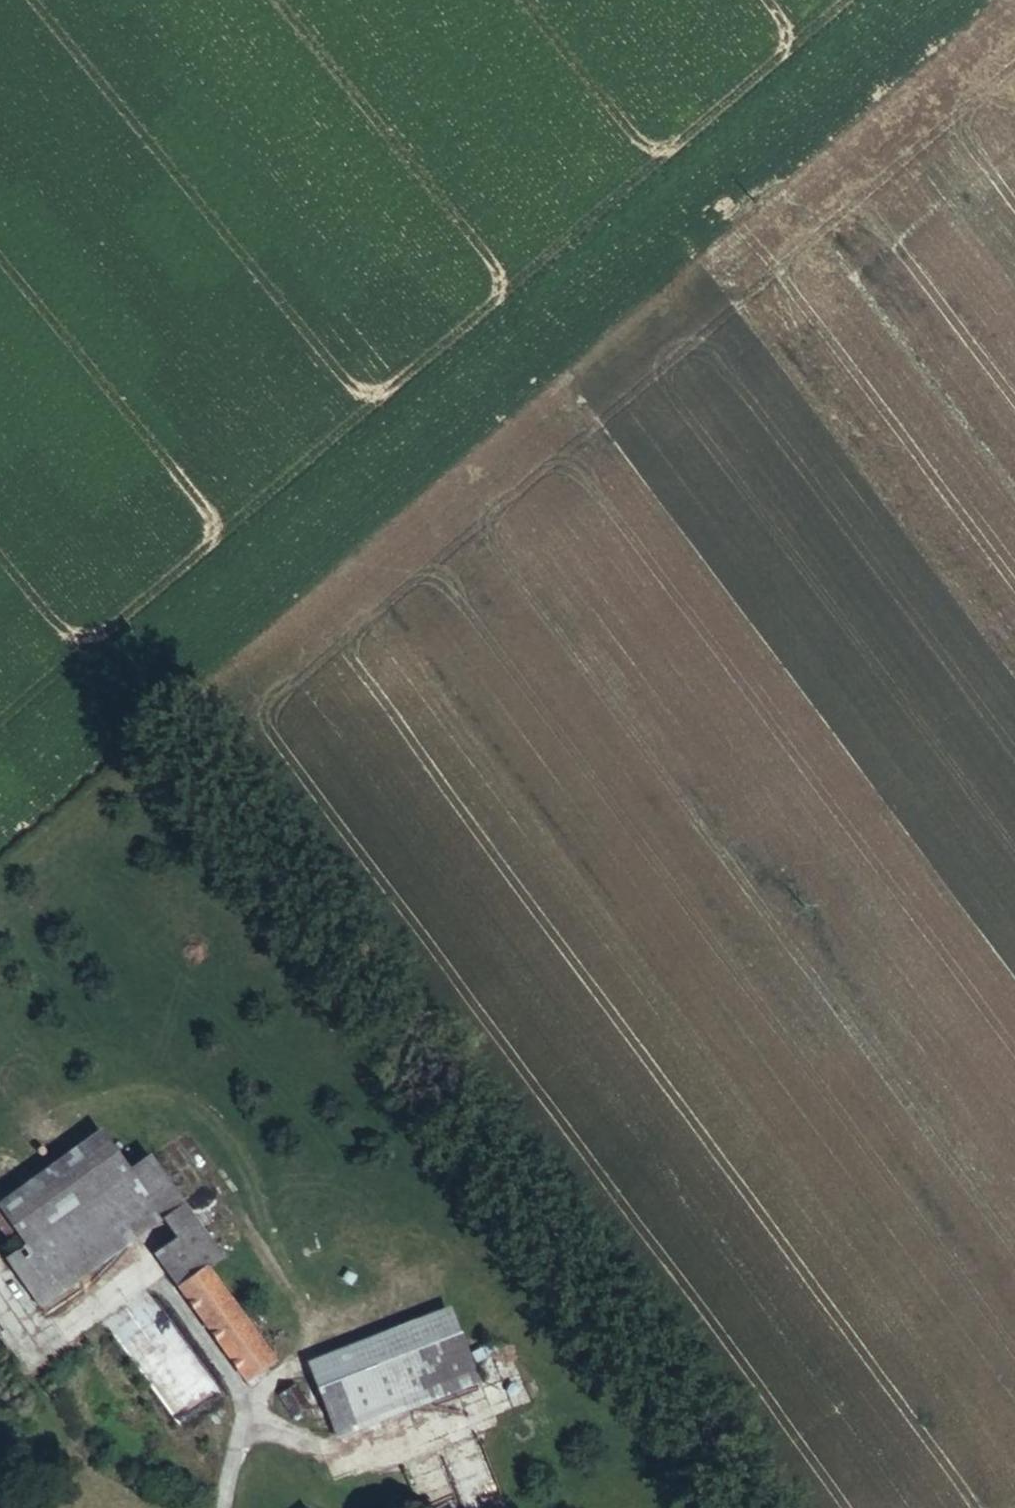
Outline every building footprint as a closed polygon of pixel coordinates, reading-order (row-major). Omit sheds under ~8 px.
[(110,1133),(81,1092),(7,1144),(36,1185),(110,1133)] [(140,1112),(110,1133),(137,1171),(186,1137),(159,1098),(140,1112)] [(110,1133),(36,1185),(15,1200),(41,1238),(137,1171),(110,1133)] [(166,1199),(189,1230),(218,1211),(192,1181),(166,1199)] [(218,1211),(189,1230),(198,1242),(227,1223),(218,1211)] [(227,1223),(198,1242),(255,1322),(284,1304),(227,1223)] [(476,1276),(331,1329),(349,1376),(494,1323),(476,1276)] [(301,1368),(321,1355),(306,1335),(287,1348),(301,1368)] [(198,1410),(223,1395),(214,1381),(190,1396),(198,1410)]
